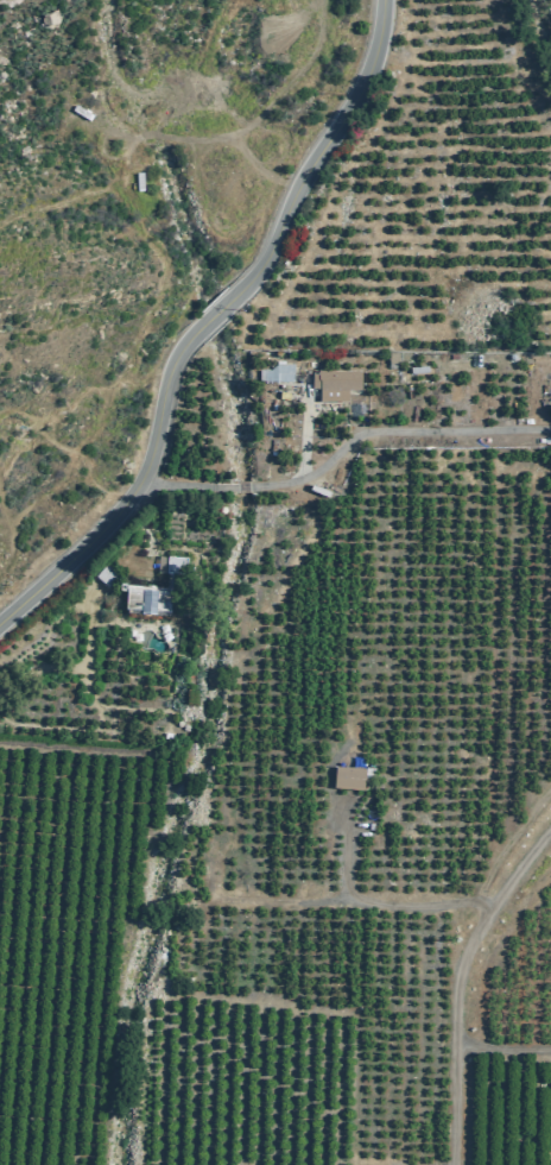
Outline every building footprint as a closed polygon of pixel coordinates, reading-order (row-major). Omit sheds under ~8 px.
[(385,352),(385,367),(392,369),(395,364),(395,352),(385,352)] [(291,364),(290,382),(255,380),(256,367),(267,367),(272,364),(272,359),(281,359),(281,364),(291,364)] [(425,365),(407,367),(407,373),(425,372),(425,365)] [(359,370),(315,370),(315,373),(309,373),(309,388),(317,388),(317,401),(344,401),(344,390),(359,390),(359,370)] [(184,556),(164,555),(163,573),(164,573),(164,586),(163,587),(151,586),(151,585),(142,585),(142,586),(125,585),(125,582),(116,582),(115,591),(124,591),(122,609),(125,609),(125,612),(165,615),(167,594),(170,592),(170,588),(169,586),(169,573),(183,574),(184,556)] [(103,562),(91,575),(104,586),(115,574),(103,562)] [(336,767),(334,788),(363,791),(366,769),(336,767)]
